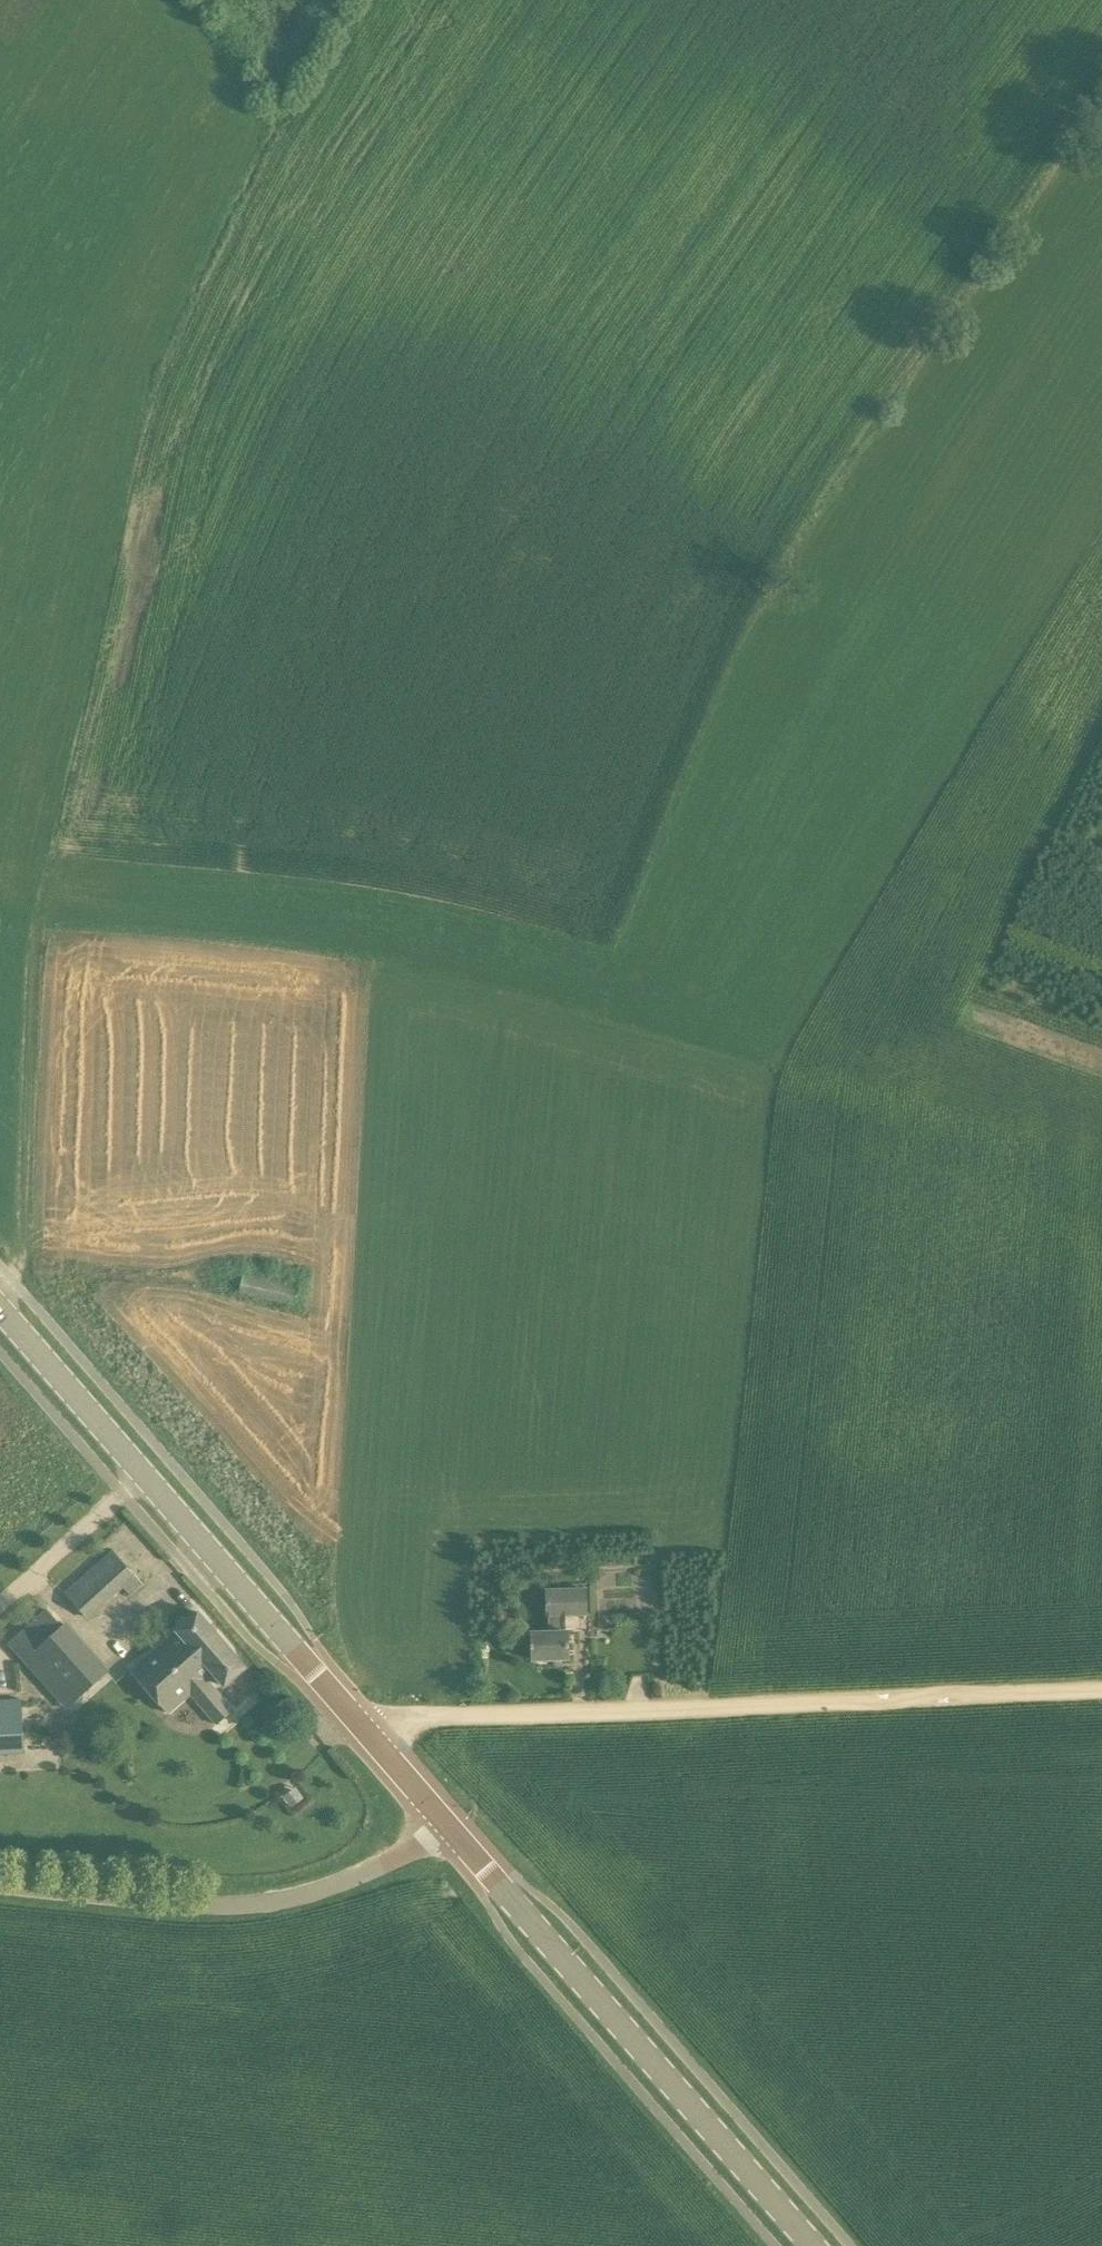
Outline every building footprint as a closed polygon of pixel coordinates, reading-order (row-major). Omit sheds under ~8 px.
[(252,1275),(249,1294),(300,1302),(303,1283),(252,1275)] [(131,1595),(143,1583),(113,1548),(63,1591),(87,1619),(124,1587),(131,1595)] [(567,1629),(564,1629),(564,1616),(587,1615),(586,1586),(544,1588),(545,1616),(549,1616),(550,1630),(531,1631),(532,1660),(568,1659),(567,1629)] [(6,1641),(65,1709),(109,1670),(66,1621),(61,1625),(45,1607),(6,1641)] [(207,1677),(213,1672),(224,1685),(245,1666),(197,1611),(176,1630),(130,1669),(169,1713),(191,1694),(216,1724),(232,1706),(207,1677)] [(0,1699),(0,1753),(23,1752),(21,1698),(0,1699)]
